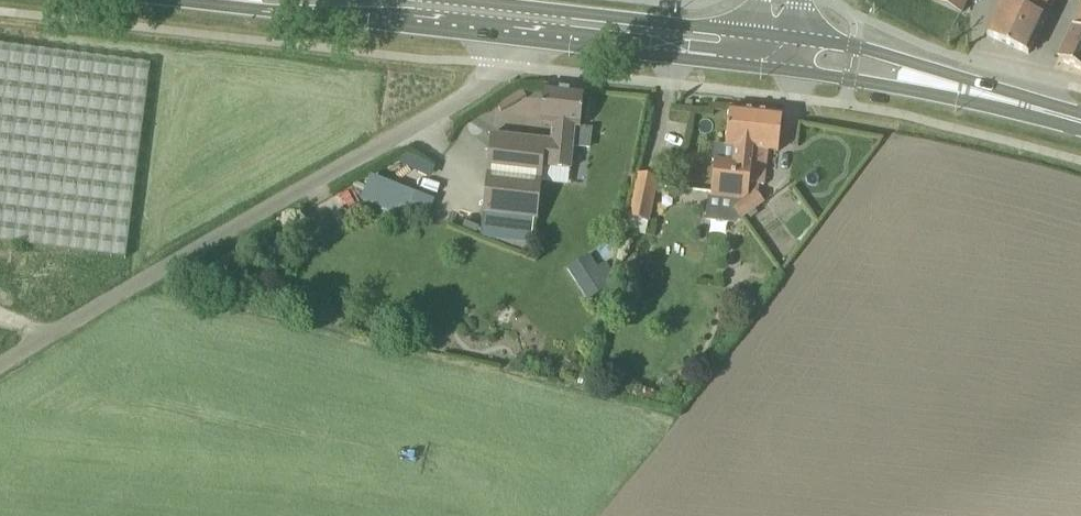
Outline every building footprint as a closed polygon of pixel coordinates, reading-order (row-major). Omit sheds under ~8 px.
[(963,13),(969,0),(935,0),(963,13)] [(987,35),(1028,54),(1054,0),(1003,0),(987,35)] [(1058,60),(1080,70),(1080,9),(1058,60)] [(126,258),(151,65),(0,45),(0,242),(126,258)] [(536,228),(538,212),(543,168),(570,170),(573,144),(570,144),(571,127),(580,128),(584,92),(545,87),(541,123),(553,125),(551,141),(491,134),(482,213),(487,214),(486,223),(536,228)] [(706,217),(734,220),(739,217),(733,208),(743,201),(748,197),(749,184),(748,184),(756,111),(744,110),(742,108),(737,107),(735,109),(729,108),(725,146),(714,145),(712,161),(717,162),(713,197),(708,196),(706,217)] [(748,197),(743,201),(733,208),(739,217),(741,220),(748,215),(750,218),(758,213),(755,209),(764,203),(757,193),(758,192),(759,185),(763,186),(767,151),(778,152),(783,114),(777,114),(775,111),(770,111),(768,113),(756,111),(748,184),(749,184),(748,197)] [(425,190),(436,167),(406,153),(396,177),(425,190)] [(638,175),(633,196),(628,219),(647,222),(657,179),(638,175)] [(361,202),(404,215),(406,208),(430,215),(436,196),(369,176),(361,202)] [(567,269),(587,301),(610,286),(605,279),(613,274),(605,261),(597,267),(589,254),(567,269)]
